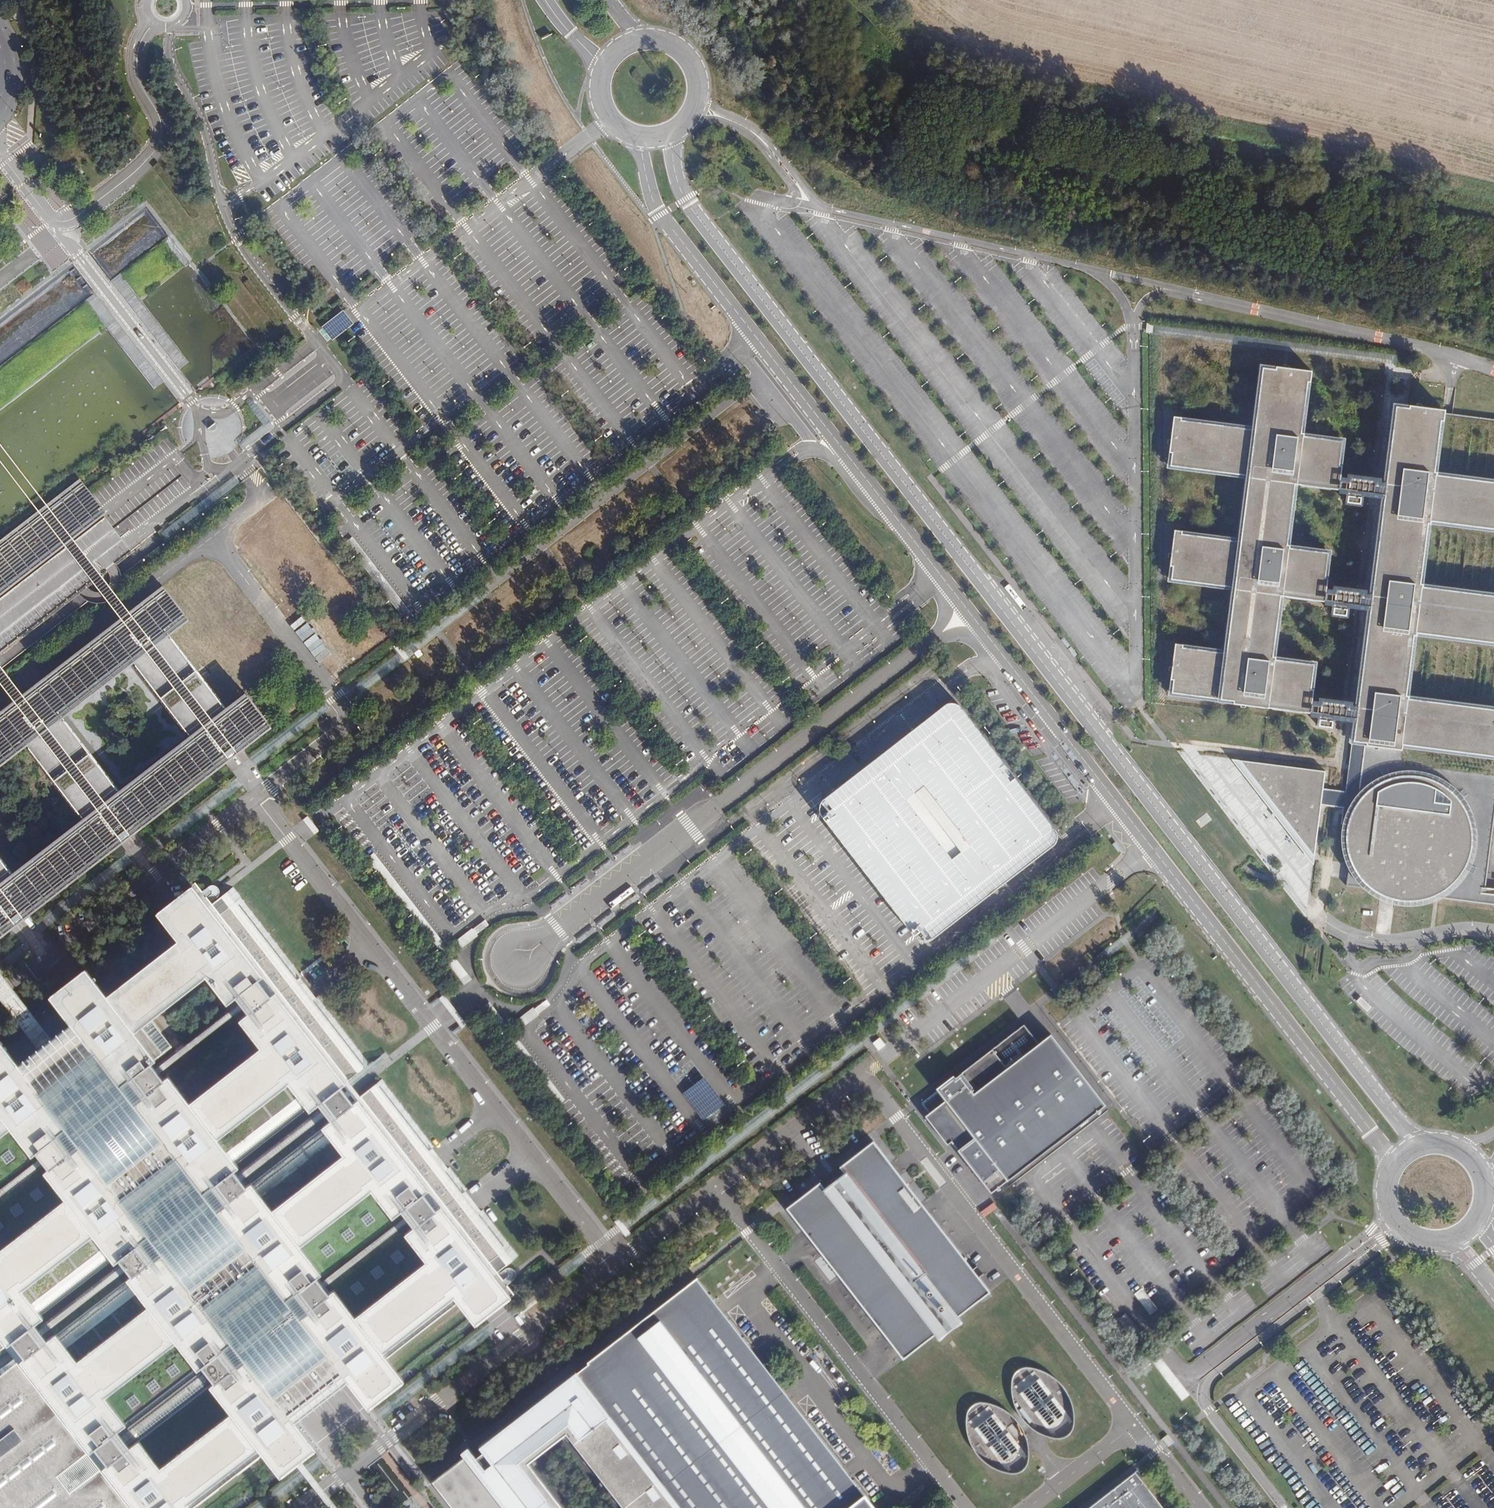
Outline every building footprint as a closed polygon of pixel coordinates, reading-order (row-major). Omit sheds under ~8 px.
[(332,341),(355,325),(346,312),(322,328),(332,341)] [(1296,796),(1322,800),(1313,873),(1463,893),(1493,657),(1493,411),(1376,395),(1366,477),(1323,472),(1327,436),(1287,432),(1295,370),(1237,363),(1229,427),(1168,420),(1162,470),(1222,477),(1216,535),(1159,529),(1153,581),(1208,587),(1202,644),(1151,638),(1145,692),(1287,708),(1334,713),(1325,782),(1299,779),(1301,763),(1212,753),(1287,853),(1296,796)] [(0,546),(0,584),(117,493),(99,469),(0,546)] [(281,495),(266,507),(269,512),(284,499),(281,495)] [(327,577),(338,568),(334,562),(322,571),(327,577)] [(9,916),(14,921),(24,913),(20,908),(116,833),(121,839),(130,831),(126,826),(223,751),(228,757),(237,749),(233,744),(262,721),(244,698),(228,710),(166,629),(181,617),(162,592),(0,718),(0,757),(23,739),(85,819),(13,875),(0,857),(0,923),(9,916)] [(4,668),(0,670),(0,682),(5,688),(14,682),(4,668)] [(819,810),(822,817),(913,934),(920,939),(926,940),(933,938),(939,933),(984,898),(1015,874),(1049,848),(1051,846),(1054,842),(1056,836),(1055,828),(964,711),(960,705),(952,702),(945,704),(939,708),(906,734),(875,758),(832,792),(825,797),(819,803),(819,810)] [(309,815),(304,819),(315,834),(320,830),(309,815)] [(128,859),(123,853),(37,920),(42,926),(128,859)] [(3,1361),(11,1372),(0,1380),(0,1507),(197,1507),(264,1456),(283,1481),(319,1454),(297,1426),(350,1385),(372,1413),(408,1385),(389,1361),(456,1309),(475,1333),(512,1304),(494,1279),(505,1271),(367,1093),(353,1104),(348,1097),(342,1090),(353,1081),(214,903),(207,909),(191,889),(154,917),(176,945),(108,998),(86,969),(48,999),(69,1026),(50,1041),(21,1063),(0,1037),(0,1138),(18,1124),(39,1152),(44,1148),(56,1164),(51,1168),(72,1195),(0,1250),(0,1358),(3,1361)] [(473,928),(457,941),(463,947),(478,935),(473,928)] [(451,964),(467,981),(472,977),(456,960),(451,964)] [(1366,1012),(1371,1007),(1358,996),(1354,1001),(1366,1012)] [(1439,1020),(1449,1025),(1453,1017),(1443,1012),(1439,1020)] [(819,1184),(785,1210),(902,1361),(935,1336),(940,1343),(944,1337),(948,1331),(954,1327),(961,1324),(957,1319),(991,1292),(874,1142),(840,1169),(844,1173),(824,1189),(819,1184)] [(995,1202),(982,1211),(985,1216),(999,1208),(995,1202)] [(701,1276),(432,1482),(452,1507),(880,1507),(701,1276)] [(1016,1377),(1014,1391),(1017,1406),(1027,1422),(1041,1434),(1055,1439),(1069,1437),(1077,1425),(1074,1408),(1069,1393),(1059,1379),(1046,1372),(1035,1370),(1023,1370),(1016,1377)] [(969,1416),(969,1431),(973,1444),(980,1456),(995,1469),(1009,1474),(1022,1473),(1031,1463),(1032,1449),(1029,1437),(1022,1426),(1013,1414),(998,1406),(984,1403),(975,1406),(969,1416)] [(1090,1507),(1170,1507),(1144,1471),(1090,1507)]
